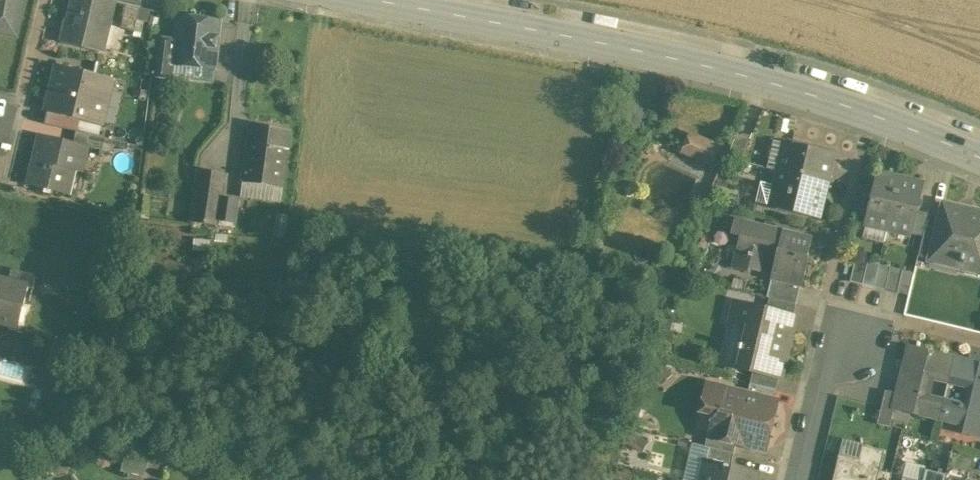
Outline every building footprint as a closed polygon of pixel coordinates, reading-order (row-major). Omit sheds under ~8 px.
[(17,36),(24,0),(0,0),(0,33),(17,36)] [(113,0),(74,0),(64,41),(106,51),(118,1),(113,0)] [(142,7),(128,4),(123,28),(136,31),(142,7)] [(221,23),(179,18),(176,42),(174,63),(176,63),(174,77),(214,82),(216,68),(221,23)] [(176,42),(157,40),(152,75),(174,77),(176,63),(174,63),(176,42)] [(126,81),(58,65),(46,111),(48,112),(80,120),(102,125),(115,128),(126,81)] [(48,112),(45,124),(77,131),(80,120),(48,112)] [(102,125),(80,120),(77,131),(78,131),(99,137),(102,125)] [(251,125),(243,181),(283,187),(291,131),(251,125)] [(99,137),(78,131),(75,143),(89,146),(103,149),(106,138),(99,137)] [(750,139),(737,134),(728,158),(742,161),(750,139)] [(75,143),(42,135),(30,184),(70,193),(76,169),(79,156),(86,157),(89,146),(75,143)] [(720,147),(692,135),(685,152),(712,164),(720,147)] [(669,156),(669,140),(653,139),(653,156),(669,156)] [(834,153),(773,139),(767,168),(779,171),(779,170),(828,182),(834,153)] [(76,169),(83,171),(86,157),(79,156),(76,169)] [(828,182),(779,170),(779,171),(776,181),(772,199),(770,207),(819,219),(828,182)] [(226,175),(200,172),(191,229),(194,229),(195,222),(218,226),(219,221),(222,199),(223,199),(226,175)] [(901,178),(877,173),(865,222),(889,228),(901,178)] [(760,196),(772,199),(776,181),(764,178),(760,196)] [(923,184),(901,178),(889,228),(911,233),(917,209),(923,184)] [(283,187),(243,181),(241,197),(281,202),(283,187)] [(658,231),(676,232),(676,218),(688,219),(689,191),(659,190),(658,231)] [(223,199),(222,199),(219,221),(235,223),(238,201),(223,199)] [(944,203),(939,227),(931,257),(933,257),(935,251),(959,257),(958,263),(979,268),(979,211),(944,203)] [(929,212),(917,209),(911,233),(923,236),(926,224),(929,212)] [(814,237),(744,220),(743,221),(744,222),(733,267),(750,271),(753,258),(754,258),(755,254),(776,259),(772,278),(801,285),(803,285),(810,257),(809,257),(814,237)] [(889,228),(865,222),(862,235),(886,241),(889,228)] [(939,227),(926,224),(923,236),(919,254),(931,257),(939,227)] [(868,260),(857,258),(851,281),(863,284),(868,260)] [(880,263),(868,260),(863,284),(874,286),(880,264),(880,263)] [(891,267),(880,264),(874,286),(886,289),(891,267)] [(891,267),(886,289),(898,291),(903,270),(891,267)] [(37,275),(12,269),(9,281),(29,286),(29,288),(34,289),(37,275)] [(914,272),(903,270),(898,291),(909,294),(914,272)] [(801,285),(772,278),(768,297),(770,298),(797,304),(801,285)] [(0,279),(0,322),(11,325),(17,301),(25,303),(29,288),(29,286),(9,281),(0,279)] [(797,304),(770,298),(767,309),(794,315),(797,304)] [(19,327),(25,303),(17,301),(11,325),(19,327)] [(767,309),(737,301),(732,321),(744,324),(734,365),(723,362),(722,364),(753,372),(779,378),(781,378),(795,315),(767,309)] [(897,393),(894,408),(895,408),(940,419),(944,402),(928,398),(932,378),(949,382),(955,357),(909,346),(897,393)] [(955,357),(949,382),(968,387),(964,403),(960,402),(959,405),(944,402),(940,419),(979,429),(979,363),(955,357)] [(779,378),(753,372),(751,383),(776,389),(779,378)] [(751,383),(748,395),(774,401),(776,389),(751,383)] [(748,395),(709,385),(702,411),(718,415),(713,434),(713,436),(737,441),(764,448),(775,401),(748,395)] [(897,393),(886,390),(878,424),(890,427),(895,408),(894,408),(897,393)] [(737,441),(713,436),(713,434),(709,433),(706,446),(710,447),(734,453),(737,441)] [(858,459),(862,445),(842,441),(839,454),(858,459)] [(862,445),(858,459),(839,454),(833,479),(876,479),(879,470),(883,451),(862,445)] [(734,453),(710,447),(707,458),(732,464),(734,453)] [(153,457),(130,454),(127,471),(148,476),(153,457)] [(707,458),(690,454),(684,479),(702,479),(707,458)] [(707,458),(702,479),(756,479),(759,471),(732,464),(707,458)] [(879,470),(876,479),(890,479),(892,473),(879,470)] [(947,475),(926,470),(923,479),(946,479),(947,475)]
